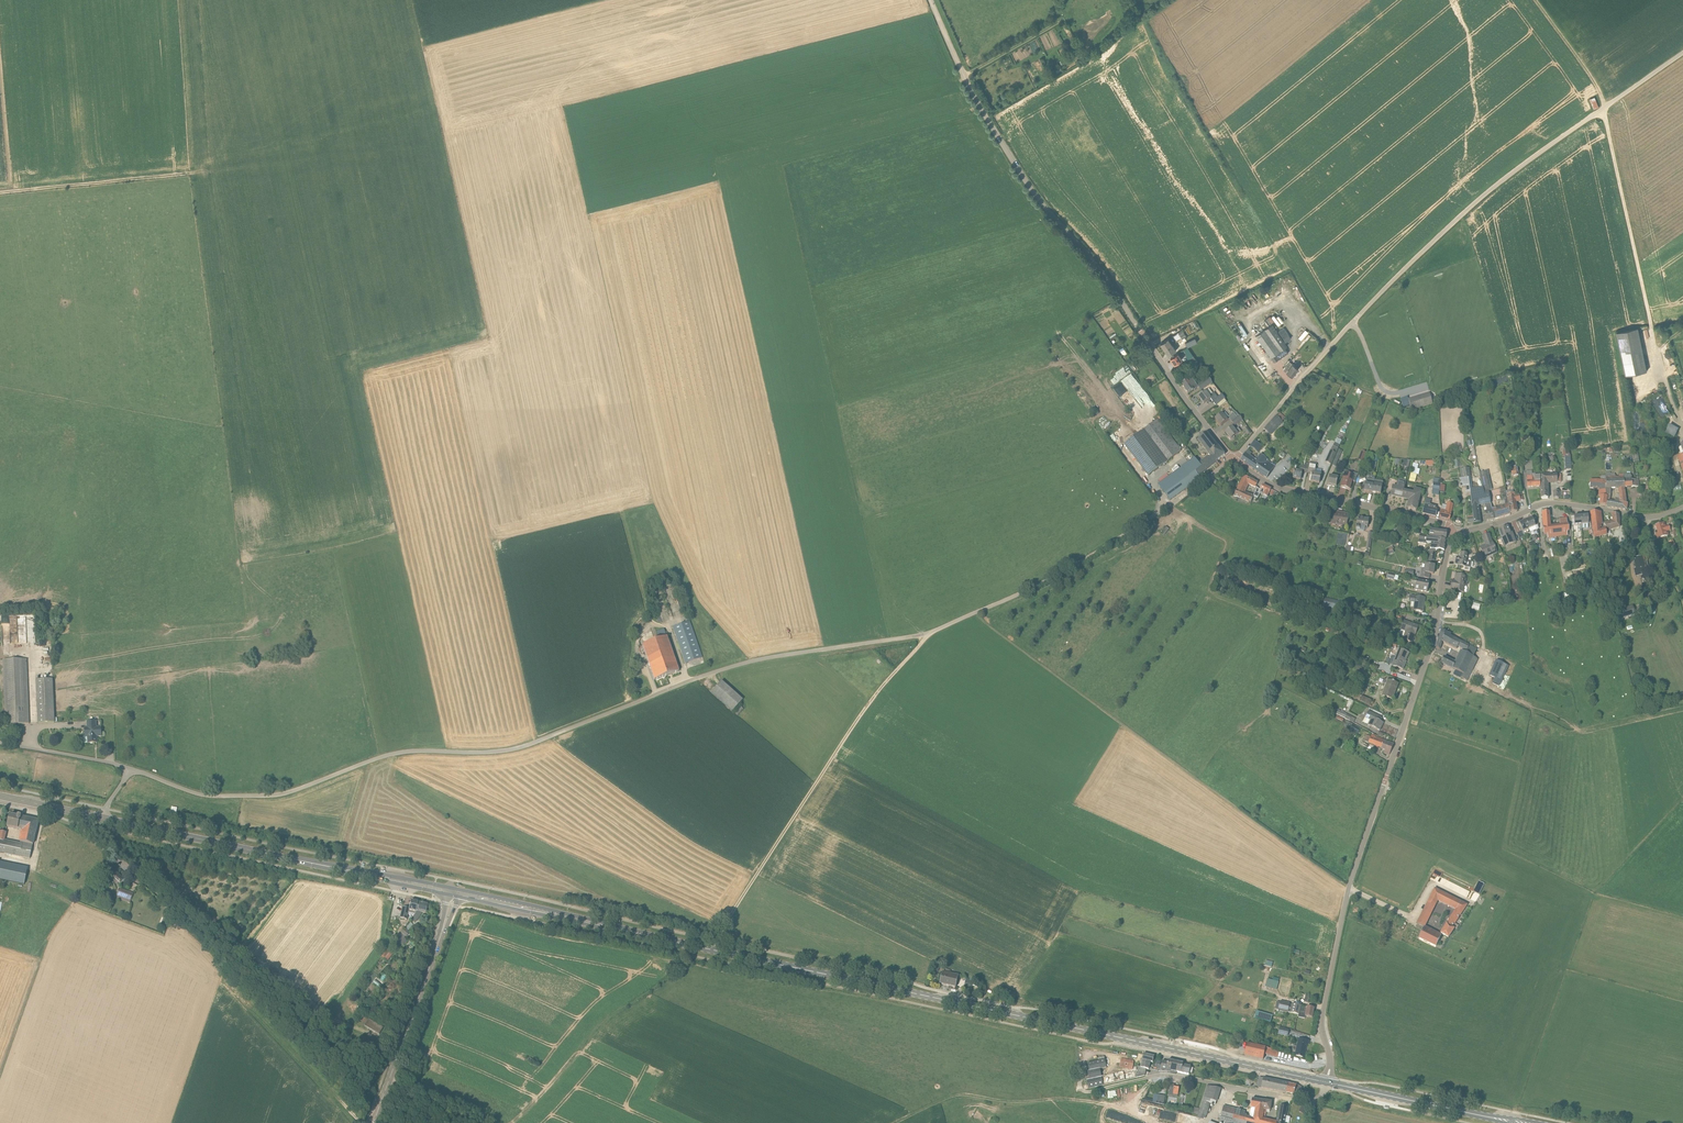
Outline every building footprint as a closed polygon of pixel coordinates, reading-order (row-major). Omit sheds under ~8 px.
[(1595,109),(1599,107),(1595,97),(1590,99),(1595,109)] [(1248,318),(1242,320),(1245,326),(1251,323),(1248,318)] [(1243,323),(1239,326),(1245,337),(1249,334),(1243,323)] [(1287,346),(1272,325),(1256,336),(1271,358),(1287,346)] [(1289,336),(1284,328),(1278,332),(1284,340),(1289,336)] [(1638,328),(1617,333),(1625,376),(1647,371),(1638,328)] [(1302,340),(1309,332),(1306,329),(1299,337),(1302,340)] [(1177,342),(1181,339),(1178,333),(1173,336),(1177,342)] [(1197,343),(1195,338),(1185,343),(1187,348),(1197,343)] [(1164,350),(1172,345),(1168,339),(1160,344),(1161,344),(1162,346),(1164,350)] [(1168,356),(1176,351),(1172,345),(1164,350),(1167,354),(1167,353),(1168,356)] [(1193,356),(1190,352),(1186,354),(1185,355),(1188,360),(1184,362),(1193,356)] [(1174,365),(1182,360),(1178,354),(1170,359),(1173,362),(1174,364),(1174,365)] [(1194,363),(1197,361),(1193,356),(1184,362),(1186,365),(1192,361),(1194,363)] [(1298,369),(1290,362),(1283,370),(1292,377),(1298,369)] [(1131,364),(1130,363),(1128,364),(1131,369),(1132,369),(1134,371),(1136,370),(1134,367),(1132,364),(1131,364)] [(1188,393),(1197,387),(1191,378),(1182,384),(1188,393)] [(1200,390),(1212,383),(1209,378),(1197,386),(1200,390)] [(1148,386),(1149,385),(1150,385),(1147,381),(1146,382),(1144,380),(1140,382),(1144,388),(1147,386),(1148,386)] [(1214,393),(1212,393),(1209,389),(1198,397),(1203,403),(1210,398),(1216,406),(1217,405),(1225,400),(1224,399),(1225,399),(1222,394),(1217,398),(1214,393)] [(1429,393),(1408,399),(1411,410),(1432,403),(1429,393)] [(1231,422),(1239,416),(1231,406),(1229,407),(1233,413),(1226,418),(1222,413),(1215,418),(1221,426),(1229,419),(1231,422)] [(1234,426),(1242,420),(1239,416),(1231,422),(1234,426)] [(1264,429),(1270,435),(1282,422),(1276,416),(1264,429)] [(1182,450),(1158,419),(1124,444),(1148,476),(1168,461),(1168,460),(1182,450)] [(1669,424),(1665,433),(1675,437),(1678,428),(1669,424)] [(1238,428),(1235,430),(1232,427),(1225,432),(1230,439),(1241,431),(1238,428)] [(1216,461),(1225,455),(1207,432),(1198,440),(1211,457),(1208,459),(1209,459),(1213,456),(1216,461)] [(1261,446),(1259,444),(1254,441),(1250,447),(1257,452),(1258,451),(1261,446)] [(1335,453),(1338,448),(1333,446),(1331,451),(1330,451),(1325,462),(1330,464),(1335,454),(1335,453)] [(1269,461),(1260,455),(1256,461),(1248,456),(1250,454),(1247,451),(1240,460),(1267,478),(1275,466),(1269,462),(1269,461)] [(1198,476),(1216,461),(1213,456),(1209,459),(1208,459),(1207,458),(1198,463),(1195,459),(1159,482),(1171,499),(1200,479),(1198,476)] [(1308,473),(1310,462),(1309,462),(1309,466),(1305,465),(1304,466),(1301,465),(1299,471),(1294,470),(1293,478),(1301,480),(1302,472),(1308,473)] [(1319,483),(1321,474),(1315,473),(1317,463),(1310,462),(1308,473),(1312,474),(1311,481),(1319,483)] [(1355,482),(1358,474),(1344,470),(1343,474),(1345,474),(1341,487),(1350,489),(1352,481),(1355,482)] [(1540,487),(1540,475),(1536,475),(1535,473),(1532,474),(1532,470),(1527,470),(1527,481),(1527,487),(1540,487)] [(1482,487),(1483,492),(1488,491),(1489,491),(1484,471),(1479,472),(1480,474),(1480,475),(1482,487)] [(1561,482),(1561,474),(1556,474),(1541,474),(1541,498),(1548,498),(1548,482),(1557,482),(1561,482)] [(1249,484),(1255,487),(1258,483),(1252,479),(1244,476),(1234,496),(1238,497),(1241,498),(1251,502),(1253,497),(1253,495),(1244,492),(1249,484)] [(1336,486),(1338,478),(1329,476),(1328,485),(1336,486)] [(1623,476),(1606,476),(1606,481),(1605,490),(1605,496),(1607,497),(1606,500),(1606,505),(1607,505),(1606,506),(1621,509),(1622,503),(1619,502),(1619,498),(1615,499),(1615,501),(1610,501),(1610,497),(1611,489),(1617,488),(1617,485),(1624,485),(1623,476)] [(1635,486),(1635,480),(1632,480),(1632,476),(1623,476),(1624,485),(1617,485),(1617,488),(1618,488),(1618,492),(1619,498),(1619,502),(1622,503),(1621,509),(1626,510),(1627,504),(1626,503),(1624,487),(1632,487),(1635,486)] [(1466,486),(1466,492),(1471,492),(1470,489),(1469,477),(1461,479),(1462,486),(1466,486)] [(1413,493),(1407,491),(1404,490),(1406,480),(1398,478),(1395,488),(1392,487),(1390,495),(1410,500),(1408,508),(1416,510),(1421,489),(1414,487),(1413,493)] [(1375,481),(1366,479),(1364,492),(1372,493),(1375,481)] [(1605,490),(1606,481),(1601,481),(1590,480),(1589,488),(1599,489),(1599,496),(1600,496),(1600,505),(1606,505),(1606,500),(1607,497),(1605,496),(1605,490)] [(1381,495),(1383,482),(1375,481),(1372,493),(1381,495)] [(1260,493),(1267,497),(1271,489),(1262,485),(1260,489),(1257,488),(1253,495),(1253,497),(1257,499),(1260,493)] [(1486,521),(1494,520),(1492,510),(1488,491),(1483,492),(1482,487),(1472,489),(1470,489),(1471,492),(1471,498),(1473,518),(1474,522),(1474,524),(1480,522),(1478,505),(1485,504),(1486,508),(1484,508),(1486,521)] [(1513,490),(1506,491),(1507,494),(1510,514),(1517,512),(1515,501),(1523,500),(1522,494),(1519,495),(1519,494),(1515,495),(1515,493),(1514,493),(1513,490)] [(1505,506),(1492,510),(1494,520),(1511,515),(1510,514),(1507,494),(1502,495),(1503,501),(1504,501),(1505,506)] [(1440,517),(1450,520),(1452,503),(1447,502),(1446,505),(1442,504),(1440,517)] [(1433,506),(1434,505),(1425,504),(1422,513),(1436,517),(1437,511),(1436,507),(1433,506)] [(1331,523),(1346,526),(1348,514),(1342,513),(1343,509),(1338,508),(1337,512),(1333,511),(1331,523)] [(1550,526),(1549,512),(1542,513),(1545,534),(1569,531),(1568,524),(1567,524),(1567,519),(1559,519),(1560,525),(1550,526)] [(1591,512),(1596,538),(1607,535),(1606,531),(1620,527),(1620,526),(1619,515),(1611,513),(1612,521),(1604,523),(1605,528),(1600,529),(1599,527),(1601,527),(1601,524),(1603,524),(1601,512),(1591,512)] [(1365,527),(1367,527),(1369,519),(1358,517),(1356,529),(1365,530),(1365,527)] [(1538,525),(1535,526),(1532,518),(1526,521),(1526,520),(1526,521),(1530,532),(1538,529),(1538,525)] [(1530,532),(1526,521),(1525,521),(1525,520),(1524,520),(1525,521),(1519,524),(1522,532),(1523,532),(1524,536),(1530,533),(1530,532)] [(1657,538),(1665,536),(1668,535),(1667,531),(1670,531),(1668,525),(1665,526),(1664,523),(1655,526),(1658,533),(1656,534),(1656,536),(1657,538)] [(1512,533),(1510,533),(1508,527),(1499,531),(1502,538),(1503,538),(1506,546),(1516,542),(1512,533)] [(1434,536),(1446,539),(1447,532),(1430,530),(1429,535),(1434,536)] [(1446,540),(1427,537),(1426,539),(1425,539),(1425,535),(1420,534),(1419,537),(1418,541),(1426,543),(1426,542),(1431,543),(1445,545),(1446,540)] [(1492,542),(1489,535),(1483,538),(1486,545),(1480,547),(1485,558),(1497,553),(1492,542)] [(1444,551),(1445,545),(1431,543),(1430,549),(1429,554),(1428,562),(1434,563),(1435,549),(1444,551)] [(1467,560),(1468,554),(1461,553),(1460,558),(1456,558),(1455,565),(1465,567),(1470,568),(1471,561),(1467,560)] [(1634,558),(1636,569),(1633,569),(1635,576),(1648,573),(1645,560),(1643,561),(1642,557),(1634,558)] [(1422,569),(1421,577),(1429,578),(1429,573),(1433,574),(1434,566),(1425,565),(1425,569),(1422,569)] [(1463,592),(1466,576),(1456,575),(1455,581),(1452,581),(1451,590),(1463,592)] [(1416,580),(1414,589),(1427,592),(1429,583),(1416,580)] [(1647,602),(1648,605),(1653,604),(1651,600),(1653,599),(1651,593),(1643,596),(1645,603),(1647,602)] [(1414,609),(1423,611),(1425,598),(1411,596),(1410,602),(1415,603),(1414,609)] [(1343,602),(1325,598),(1323,607),(1341,611),(1343,602)] [(1619,622),(1635,617),(1632,606),(1616,611),(1619,622)] [(1406,631),(1403,639),(1412,642),(1418,626),(1404,620),(1401,630),(1406,631)] [(686,663),(702,657),(689,621),(673,627),(686,663)] [(654,680),(679,671),(664,629),(657,632),(659,639),(642,645),(654,680)] [(1450,636),(1451,634),(1441,630),(1436,648),(1440,649),(1442,641),(1457,649),(1458,646),(1466,651),(1465,653),(1461,651),(1455,663),(1444,658),(1441,663),(1455,670),(1453,674),(1467,680),(1477,659),(1473,657),(1477,649),(1450,636)] [(1399,649),(1392,666),(1403,669),(1409,653),(1399,649)] [(3,660),(6,723),(6,728),(17,728),(16,724),(29,723),(26,659),(3,660)] [(1493,683),(1501,686),(1509,666),(1496,660),(1489,676),(1495,678),(1493,683)] [(54,722),(54,717),(53,679),(36,680),(38,723),(54,722)] [(1385,687),(1382,695),(1392,699),(1395,690),(1397,684),(1393,682),(1394,682),(1389,680),(1386,687),(1385,687)] [(722,681),(711,693),(733,712),(743,701),(722,681)] [(1361,696),(1359,699),(1370,704),(1371,701),(1361,696)] [(1346,706),(1350,708),(1354,701),(1349,699),(1346,706)] [(1352,717),(1338,710),(1336,714),(1349,721),(1352,717)] [(1380,721),(1382,718),(1369,711),(1366,717),(1364,722),(1369,724),(1380,730),(1384,724),(1380,721)] [(88,737),(88,738),(88,743),(95,743),(94,736),(102,736),(101,727),(97,727),(97,721),(87,721),(87,727),(84,728),(84,737),(88,737)] [(1353,724),(1346,721),(1344,726),(1347,727),(1348,724),(1352,726),(1350,729),(1357,734),(1361,728),(1353,724)] [(1380,747),(1383,739),(1372,734),(1371,737),(1366,735),(1365,737),(1364,736),(1362,740),(1380,747)] [(1389,755),(1394,744),(1383,739),(1380,747),(1386,750),(1384,753),(1389,755)] [(10,815),(7,826),(17,829),(18,828),(22,830),(19,841),(21,841),(20,844),(4,840),(6,833),(0,831),(0,852),(30,858),(38,820),(21,816),(18,816),(18,817),(10,815)] [(25,885),(28,868),(0,862),(0,880),(25,885)] [(119,883),(123,878),(117,874),(113,871),(114,871),(110,867),(101,877),(105,880),(110,875),(119,883)] [(117,895),(131,900),(133,894),(119,888),(117,895)] [(1426,906),(1433,910),(1438,900),(1456,909),(1441,933),(1448,938),(1454,929),(1452,928),(1467,905),(1434,889),(1426,906)] [(408,914),(414,915),(417,902),(411,901),(409,908),(403,907),(401,918),(407,919),(408,914)] [(414,915),(414,916),(411,919),(415,922),(422,912),(426,913),(428,904),(417,902),(414,915)] [(1424,926),(1433,910),(1426,906),(1417,923),(1424,927),(1419,938),(1419,939),(1418,942),(1434,950),(1441,935),(1424,926)] [(410,923),(405,929),(404,928),(401,932),(406,936),(409,932),(408,931),(413,925),(410,923)] [(388,949),(381,957),(386,962),(393,953),(388,949)] [(956,987),(959,975),(943,971),(940,984),(956,987)] [(1268,978),(1265,986),(1277,989),(1280,979),(1273,977),(1272,979),(1268,978)] [(1280,1002),(1278,1010),(1288,1012),(1289,1005),(1280,1002)] [(1293,1004),(1293,1005),(1291,1013),(1299,1015),(1298,1017),(1305,1018),(1305,1016),(1312,1017),(1314,1008),(1307,1007),(1300,1006),(1293,1004)] [(1273,1014),(1257,1010),(1255,1017),(1271,1021),(1273,1014)] [(379,1035),(379,1034),(383,1028),(368,1019),(364,1026),(379,1035)] [(1296,1050),(1295,1055),(1303,1057),(1306,1044),(1308,1045),(1309,1041),(1299,1038),(1297,1047),(1293,1046),(1292,1049),(1296,1050)] [(1279,1050),(1256,1045),(1247,1043),(1244,1055),(1263,1059),(1264,1054),(1277,1057),(1279,1050)] [(1151,1061),(1153,1062),(1154,1056),(1143,1054),(1141,1067),(1137,1066),(1135,1077),(1145,1075),(1146,1068),(1149,1069),(1151,1061)] [(1132,1069),(1134,1061),(1121,1058),(1120,1067),(1132,1069)] [(1123,1071),(1101,1076),(1100,1069),(1107,1067),(1105,1059),(1088,1063),(1089,1070),(1087,1071),(1089,1079),(1087,1079),(1089,1088),(1125,1080),(1135,1078),(1133,1072),(1123,1074),(1123,1071)] [(1175,1071),(1177,1062),(1168,1060),(1168,1062),(1161,1061),(1161,1063),(1160,1063),(1156,1062),(1152,1069),(1157,1071),(1159,1071),(1170,1072),(1176,1074),(1176,1072),(1175,1071)] [(1175,1071),(1176,1072),(1189,1074),(1191,1066),(1183,1064),(1183,1063),(1177,1062),(1175,1071)] [(1294,1095),(1294,1094),(1301,1095),(1303,1087),(1288,1083),(1286,1093),(1294,1095)] [(1168,1095),(1177,1097),(1179,1088),(1174,1087),(1174,1085),(1170,1084),(1168,1095)] [(1221,1088),(1207,1085),(1203,1097),(1211,1100),(1216,1101),(1217,1101),(1221,1088)] [(1165,1096),(1154,1094),(1153,1101),(1153,1102),(1164,1104),(1165,1096)] [(1210,1104),(1211,1100),(1203,1097),(1197,1117),(1203,1119),(1204,1118),(1205,1118),(1210,1104)] [(1246,1121),(1246,1122),(1247,1122),(1249,1122),(1253,1122),(1255,1116),(1262,1118),(1263,1116),(1263,1114),(1262,1114),(1264,1101),(1252,1099),(1250,1108),(1255,1109),(1254,1118),(1253,1119),(1251,1117),(1249,1115),(1249,1117),(1247,1116),(1246,1121)] [(1266,1110),(1270,1110),(1271,1102),(1264,1101),(1262,1114),(1263,1114),(1263,1116),(1265,1116),(1265,1114),(1266,1114),(1266,1110)] [(1298,1111),(1304,1114),(1307,1108),(1302,1105),(1298,1111)] [(1247,1122),(1246,1122),(1246,1121),(1233,1118),(1234,1114),(1230,1113),(1232,1108),(1223,1106),(1219,1122),(1220,1122),(1247,1122)] [(1277,1122),(1284,1122),(1287,1107),(1280,1106),(1277,1121),(1277,1122)] [(1246,1121),(1247,1116),(1244,1115),(1243,1115),(1244,1111),(1236,1109),(1232,1108),(1230,1113),(1234,1114),(1233,1118),(1246,1121)]
